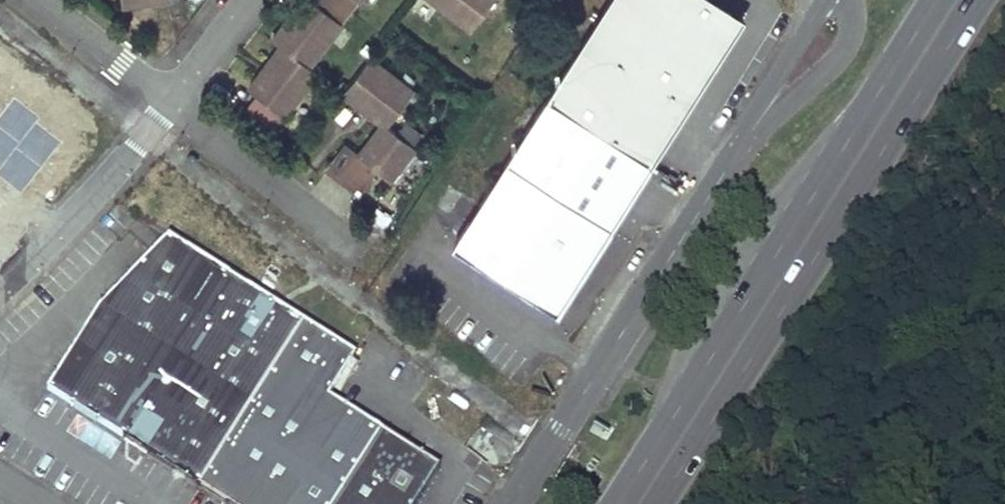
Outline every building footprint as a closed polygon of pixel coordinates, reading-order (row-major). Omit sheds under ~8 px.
[(297,5),(300,8),(296,14),(292,11),(276,33),(285,39),(268,61),(272,65),(268,70),(264,67),(253,81),(264,89),(254,102),(278,121),(288,108),(290,110),(322,68),(314,61),(347,17),(346,16),(358,0),(301,0),(297,5)] [(474,22),(490,0),(446,0),(474,22)] [(728,0),(611,0),(458,241),(562,306),(747,12),(728,0)] [(300,8),(297,5),(292,11),(296,14),(300,8)] [(416,83),(375,52),(347,88),(368,104),(371,101),(376,104),(373,108),(385,117),(362,147),(350,138),(331,162),(364,187),(383,162),(386,158),(390,162),(388,165),(398,173),(421,142),(390,118),(416,83)] [(272,65),(268,61),(264,67),(268,70),(272,65)] [(16,167),(48,144),(0,80),(0,146),(16,167)] [(205,493),(305,325),(169,240),(100,314),(49,394),(205,493)] [(387,435),(373,426),(331,399),(357,357),(305,325),(205,493),(223,503),(341,503),(387,435)] [(387,435),(341,503),(419,503),(442,469),(387,435)]
